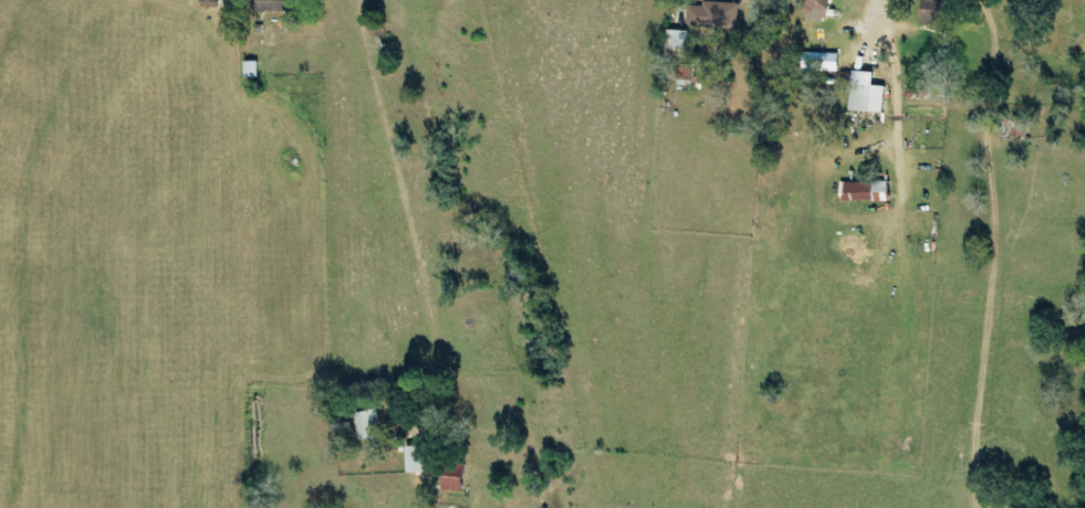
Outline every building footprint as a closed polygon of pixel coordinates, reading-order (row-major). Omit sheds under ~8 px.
[(294,11),(295,0),(257,0),(256,10),(294,11)] [(805,18),(832,19),(832,0),(806,0),(805,18)] [(941,24),(943,0),(924,0),(923,23),(941,24)] [(688,4),(688,26),(738,27),(739,1),(702,1),(702,4),(688,4)] [(688,29),(668,29),(667,55),(693,55),(693,42),(688,42),(688,29)] [(259,76),(259,61),(245,61),(246,76),(259,76)] [(875,71),(854,70),(852,110),(886,111),(887,85),(875,84),(875,71)] [(842,181),(842,200),(890,200),(890,180),(842,181)] [(355,411),(360,439),(381,435),(376,408),(355,411)] [(427,445),(408,445),(409,471),(428,471),(427,445)] [(465,475),(446,470),(441,487),(460,492),(465,475)]
